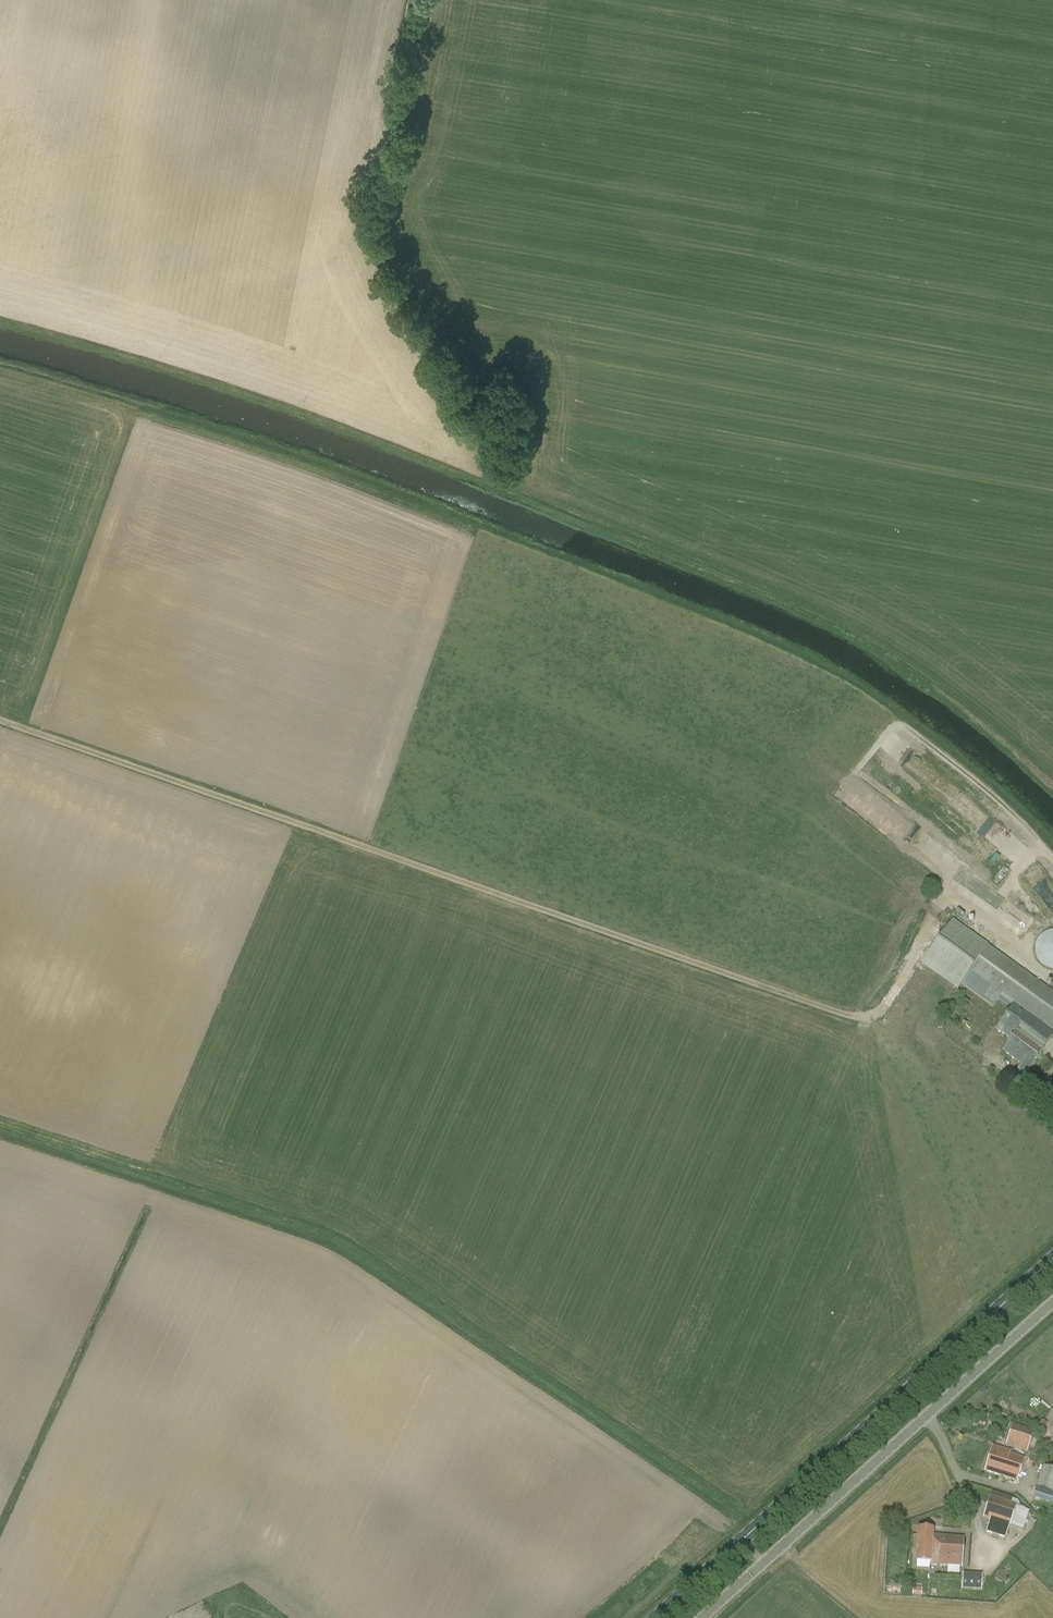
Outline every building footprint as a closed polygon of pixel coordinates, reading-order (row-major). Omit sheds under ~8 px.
[(1009,1040),(1002,1051),(1020,1065),(1018,1068),(1026,1074),(1052,1038),(1052,992),(988,946),(989,945),(953,919),(921,964),(958,990),(963,982),(995,1005),(1002,996),(1014,1004),(1015,1004),(1026,1014),(1023,1019),(1027,1022),(1019,1033),(1013,1042),(1011,1040),(1009,1040)] [(1036,945),(1035,947),(1035,949),(1035,951),(1035,953),(1036,955),(1036,957),(1037,959),(1038,960),(1039,962),(1040,964),(1042,965),(1044,966),(1045,967),(1048,968),(1049,969),(1051,969),(1052,969),(1052,931),(1050,931),(1049,931),(1047,932),(1045,933),(1044,934),(1043,934),(1041,936),(1040,937),(1039,939),(1038,940),(1037,942),(1036,943),(1036,945)] [(996,1030),(1009,1040),(1011,1040),(1013,1042),(1019,1033),(1027,1022),(1023,1019),(1026,1014),(1015,1004),(996,1030)] [(1012,1424),(1006,1446),(1027,1452),(1034,1431),(1012,1424)] [(1011,1452),(993,1446),(985,1471),(1018,1481),(1024,1459),(1010,1455),(1011,1452)] [(1052,1503),(1052,1469),(1043,1466),(1034,1497),(1052,1503)] [(1020,1505),(1018,1500),(1012,1498),(1011,1503),(990,1496),(983,1517),(990,1520),(986,1532),(1005,1538),(1009,1526),(1022,1530),(1029,1511),(1023,1506),(1020,1505)] [(932,1565),(937,1565),(939,1536),(933,1535),(934,1529),(918,1528),(916,1561),(932,1562),(932,1565)] [(939,1536),(937,1565),(962,1567),(964,1537),(939,1536)] [(963,1572),(962,1587),(982,1588),(983,1574),(963,1572)] [(913,1595),(922,1596),(922,1583),(913,1583),(913,1595)]
